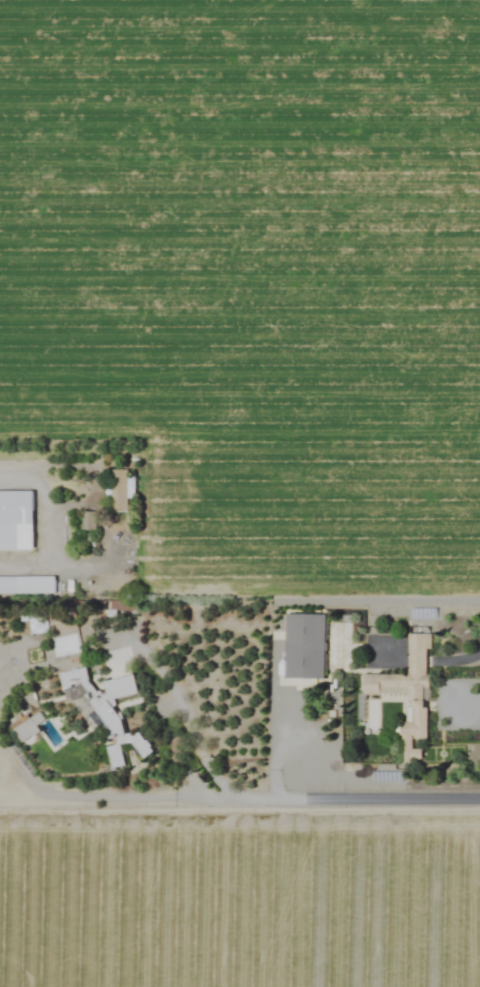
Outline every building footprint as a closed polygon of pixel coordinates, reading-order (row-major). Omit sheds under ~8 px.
[(110,510),(127,510),(127,470),(110,470),(110,510)] [(33,491),(0,491),(0,551),(33,551),(33,491)] [(95,530),(95,512),(82,512),(82,530),(95,530)] [(55,594),(55,577),(0,577),(0,594),(55,594)] [(428,739),(428,635),(408,635),(408,675),(363,675),(363,695),(408,695),(408,722),(401,722),(401,755),(412,755),(412,739),(428,739)] [(115,744),(101,752),(106,775),(125,771),(120,745),(132,743),(142,760),(152,754),(151,751),(140,733),(122,737),(114,700),(116,698),(137,693),(134,675),(102,682),(104,692),(97,694),(88,679),(86,668),(59,674),(61,682),(90,730),(98,725),(104,723),(105,728),(115,744)]
